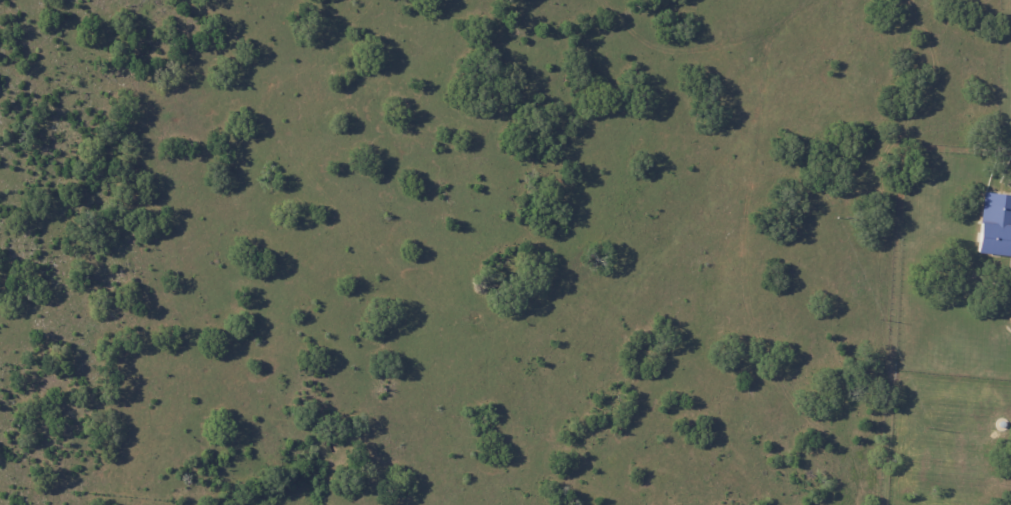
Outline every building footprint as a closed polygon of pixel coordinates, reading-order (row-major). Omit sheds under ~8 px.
[(984,193),(1010,196),(1010,256),(978,253),(981,221),(982,222),(984,193)]
